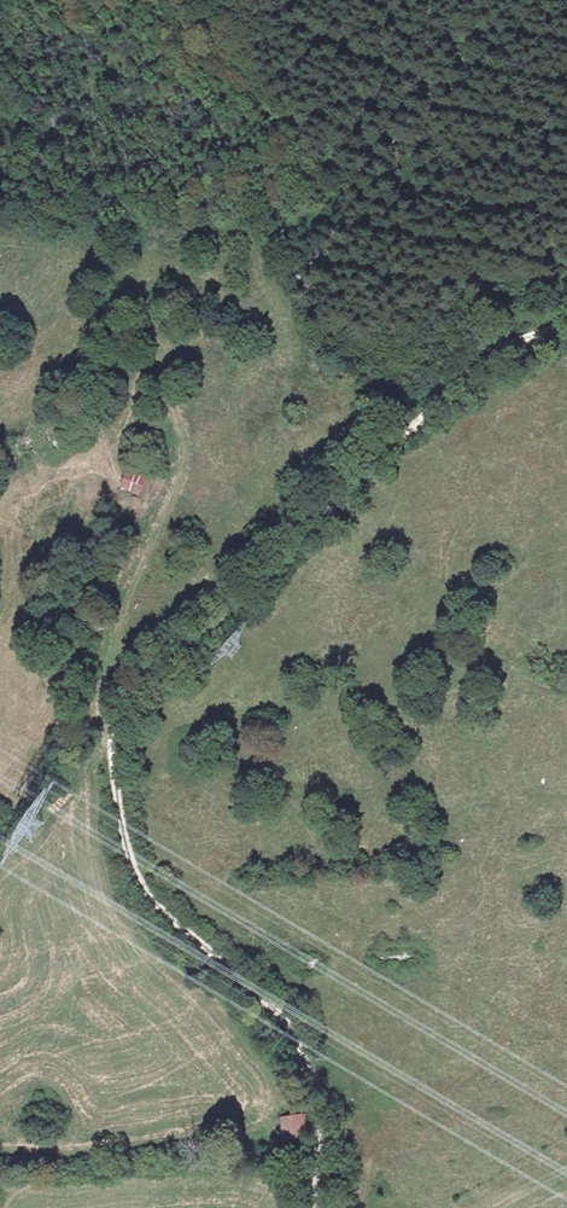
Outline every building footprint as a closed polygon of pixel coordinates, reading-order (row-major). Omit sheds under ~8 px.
[(132,493),(116,485),(110,496),(127,504),(132,493)] [(304,1122),(297,1123),(299,1145),(307,1144),(304,1122)] [(299,1145),(297,1123),(279,1125),(281,1147),(299,1145)]
